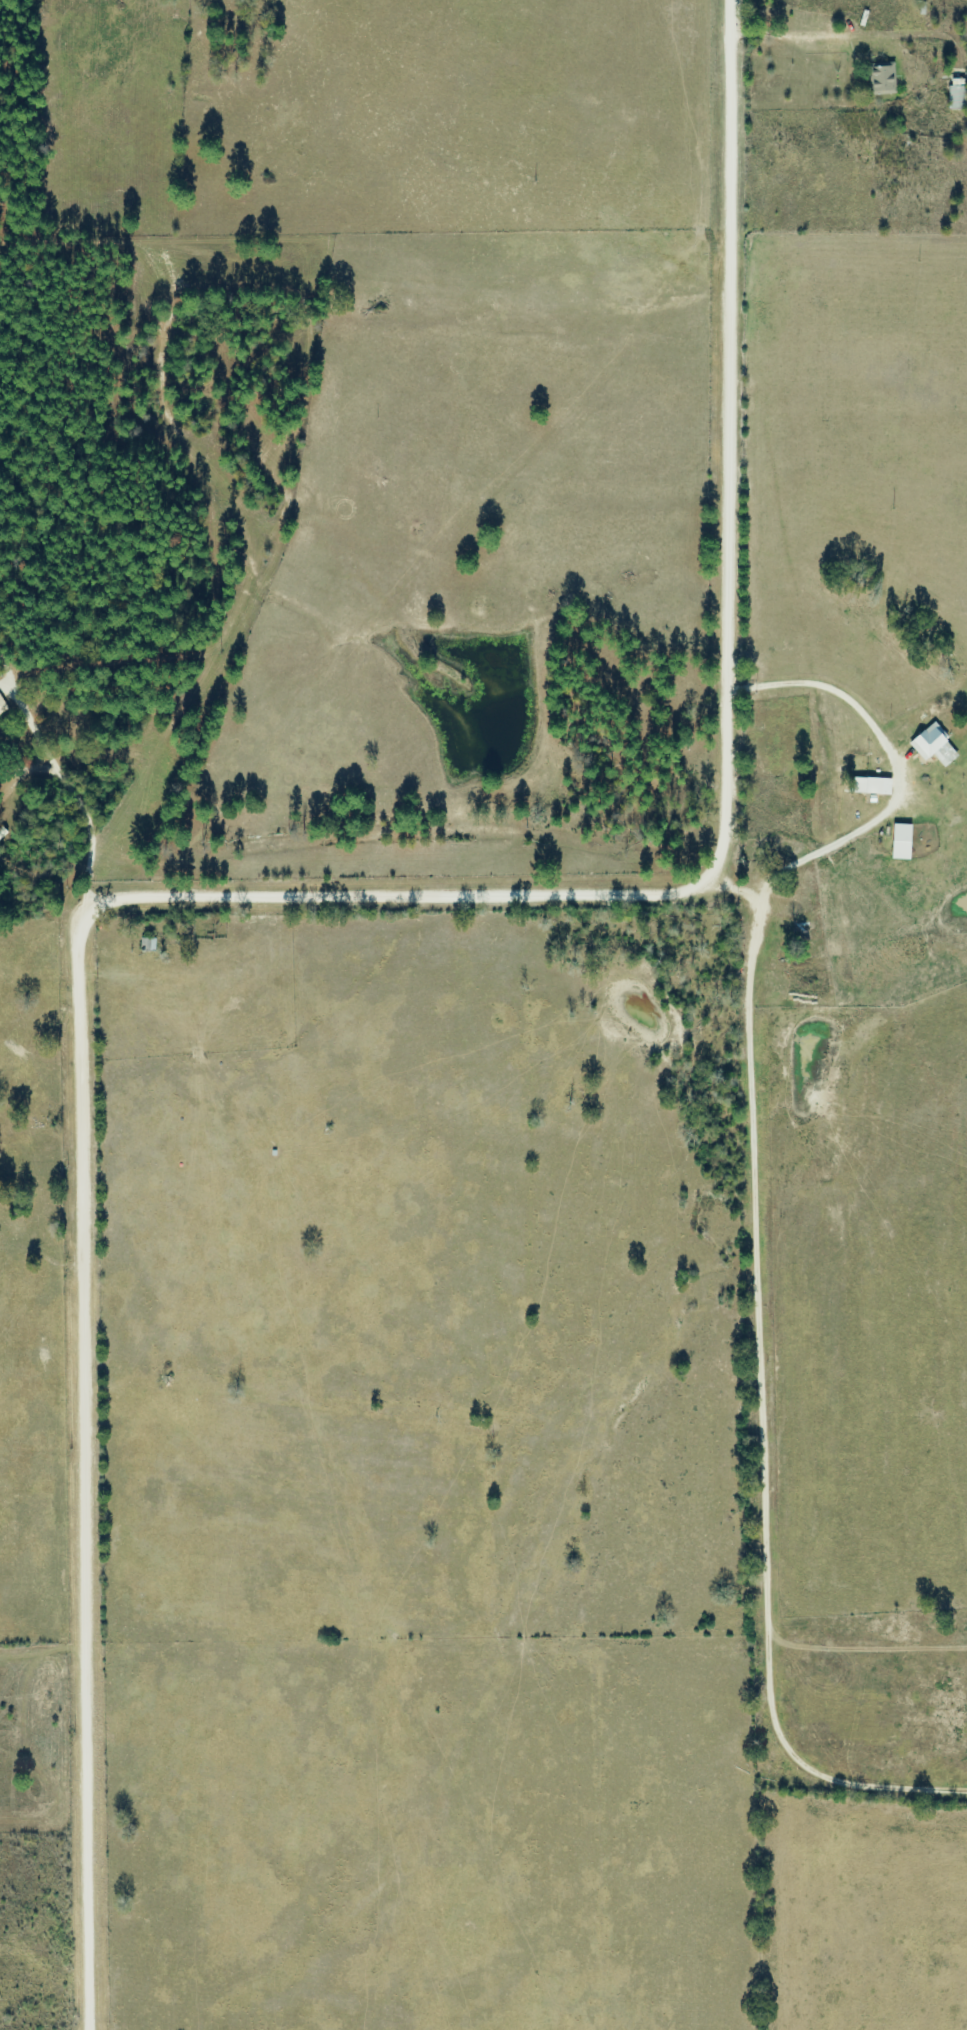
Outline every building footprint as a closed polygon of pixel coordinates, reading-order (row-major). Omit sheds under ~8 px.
[(870,96),(896,95),(895,65),(870,65),(870,96)] [(949,111),(966,111),(966,81),(949,80),(949,111)] [(10,711),(0,695),(0,718),(10,711)] [(910,747),(926,763),(950,739),(934,723),(910,747)] [(883,780),(851,780),(851,795),(883,795),(883,780)] [(155,940),(141,939),(140,960),(154,961),(155,940)]
